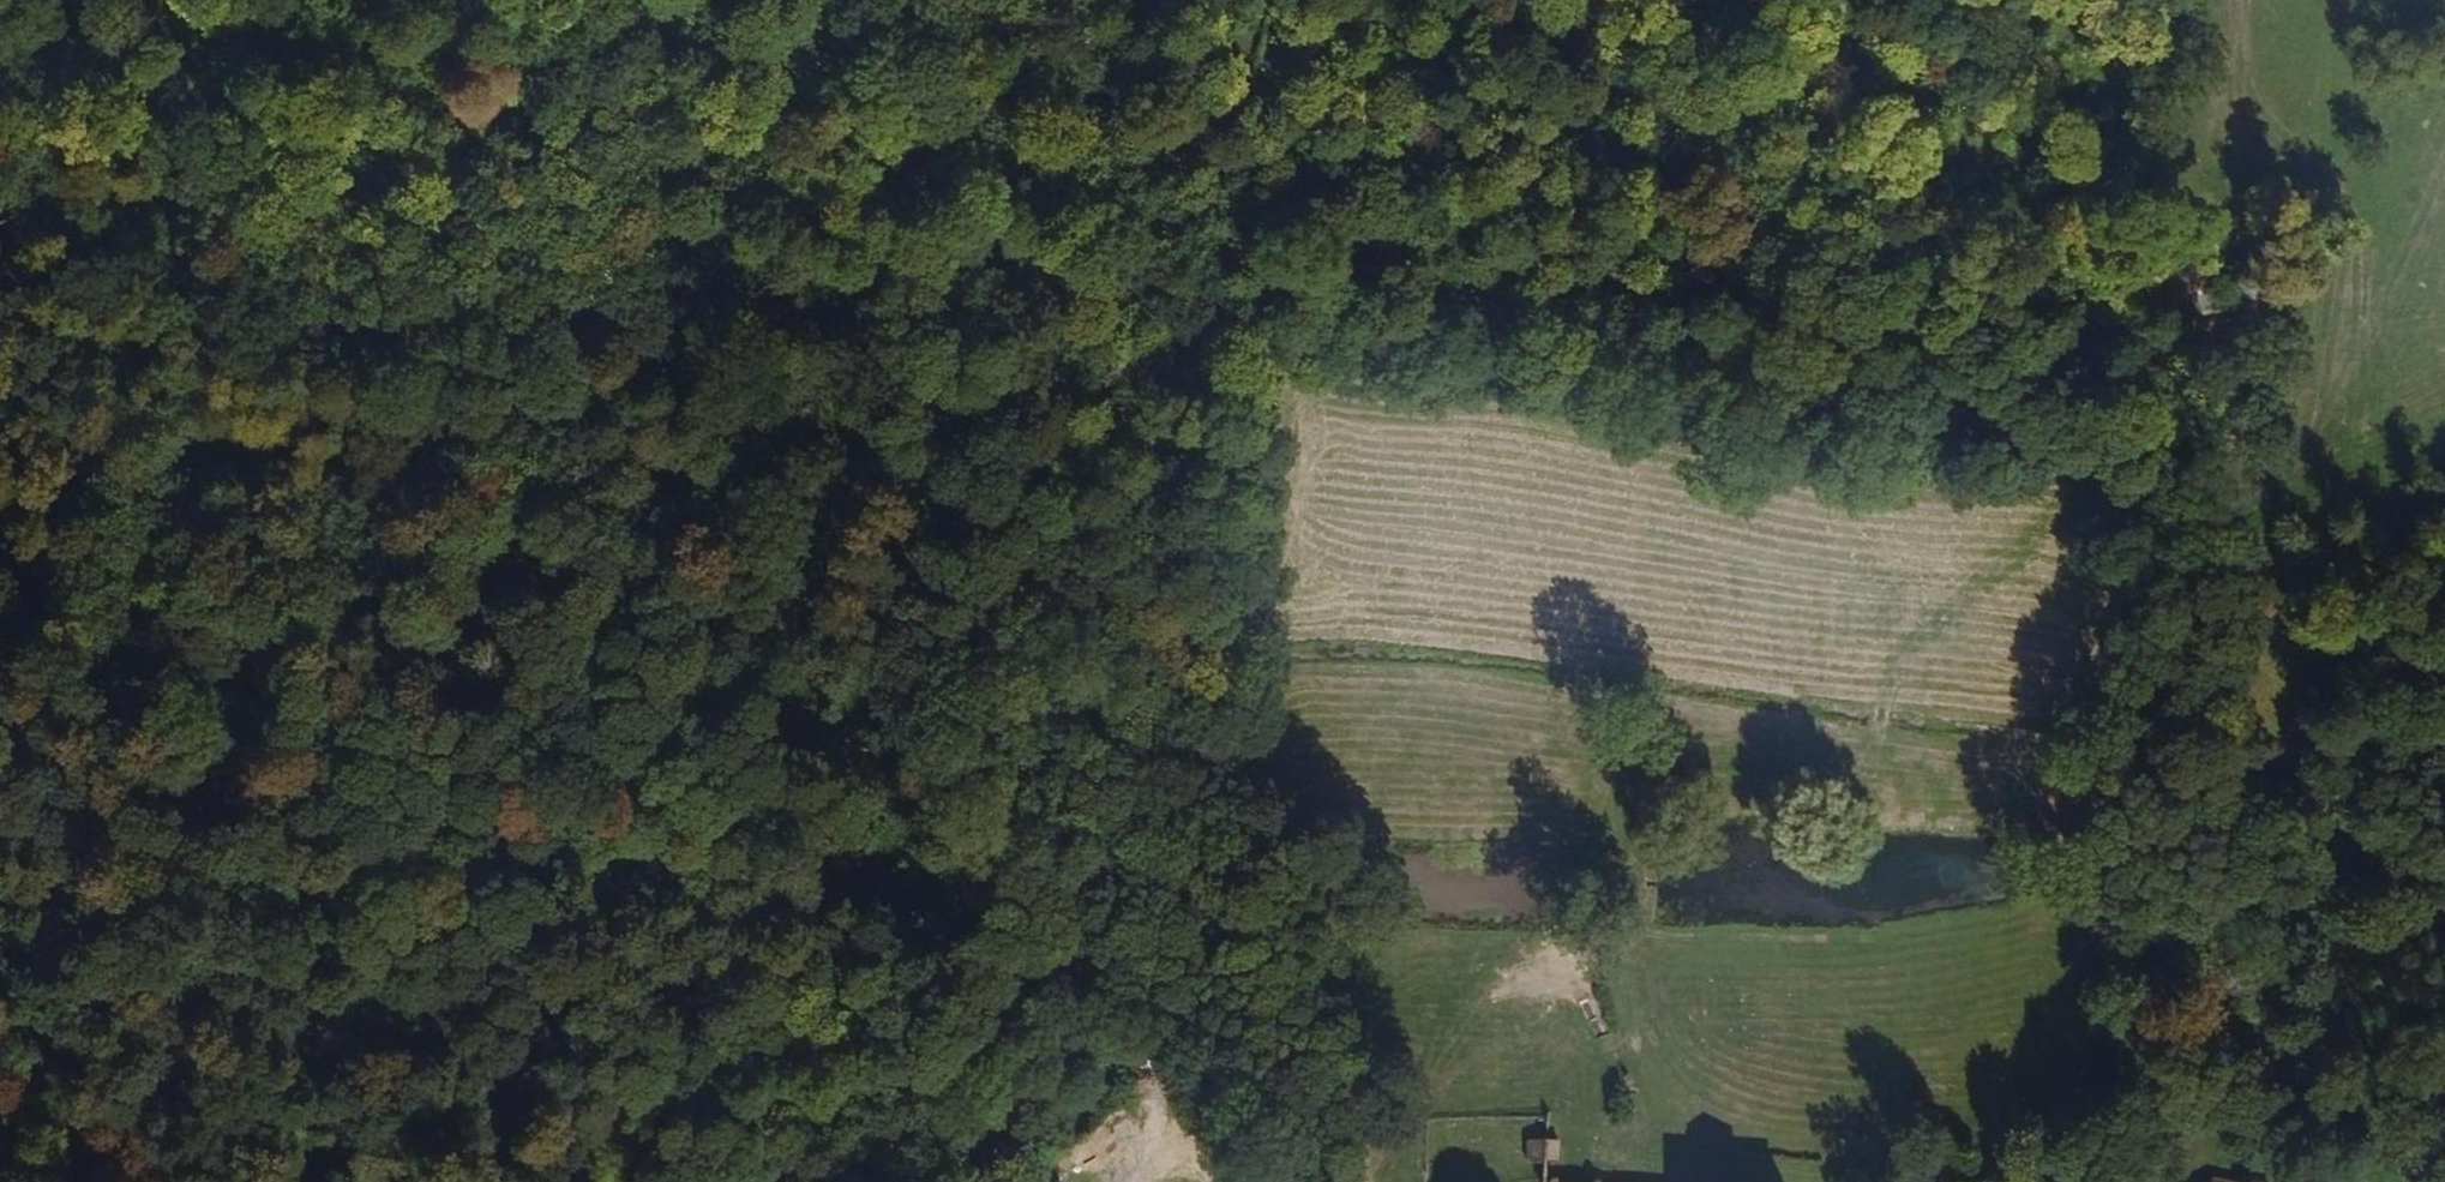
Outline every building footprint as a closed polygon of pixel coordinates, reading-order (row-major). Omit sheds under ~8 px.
[(1573,1152),(1573,1140),(1559,1139),(1559,1152),(1573,1152)]
